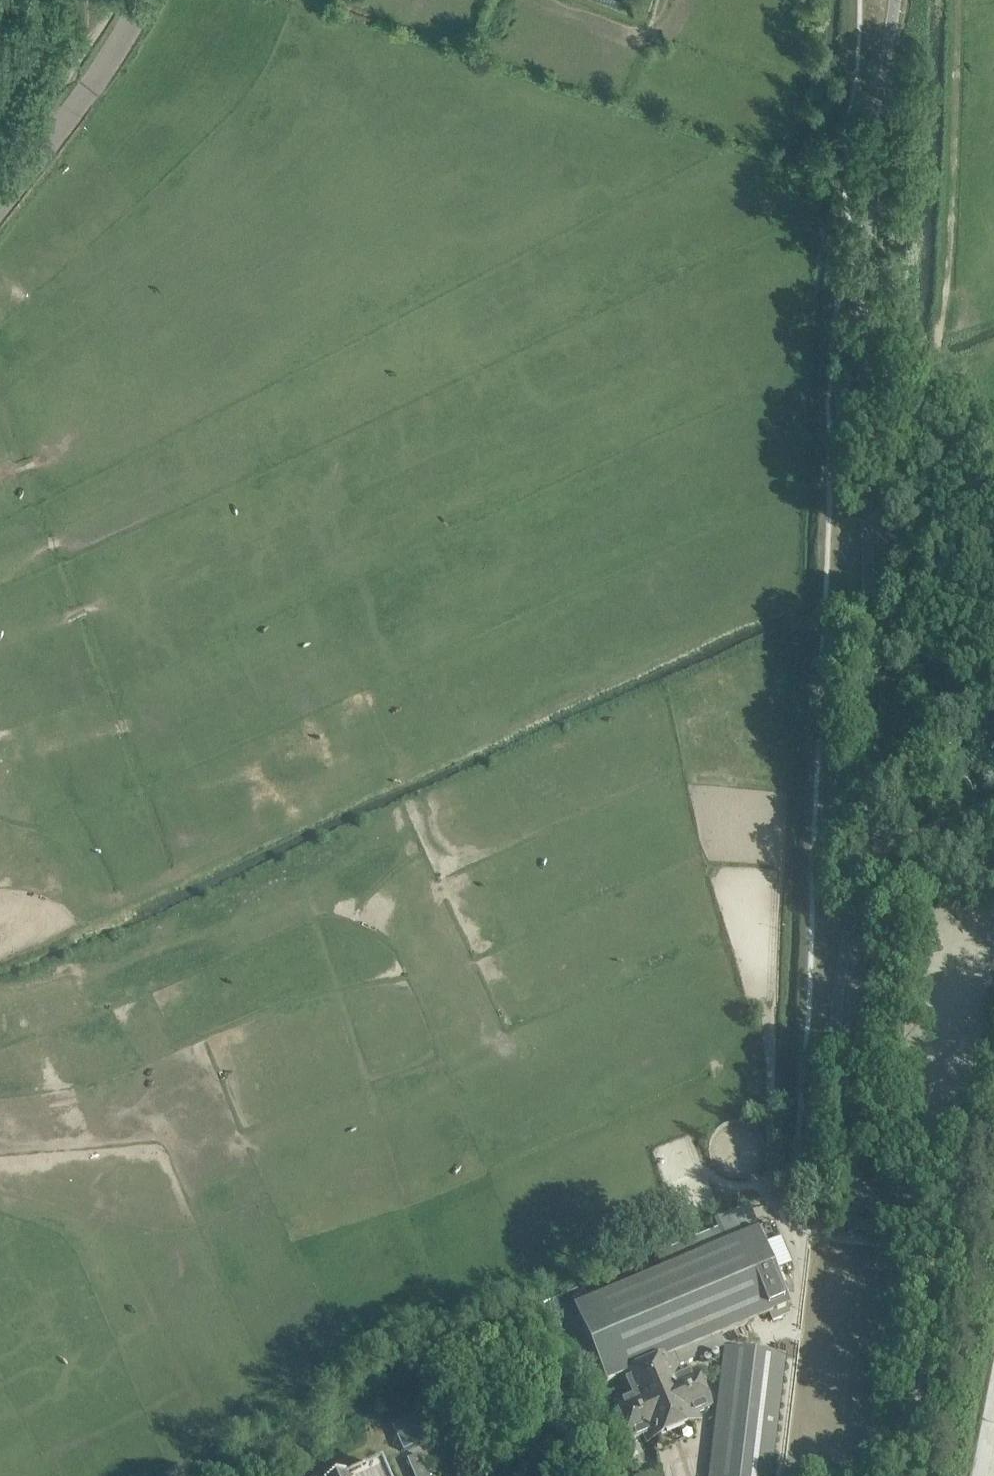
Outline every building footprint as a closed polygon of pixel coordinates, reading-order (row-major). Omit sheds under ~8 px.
[(725,1214),(732,1230),(757,1219),(750,1203),(725,1214)] [(861,1219),(849,1218),(848,1227),(861,1227),(861,1219)] [(683,1377),(678,1366),(723,1347),(718,1335),(769,1313),(772,1321),(783,1316),(789,1314),(791,1302),(776,1270),(758,1226),(560,1313),(592,1388),(605,1382),(606,1383),(619,1377),(629,1400),(615,1405),(630,1441),(653,1431),(657,1439),(691,1424),(688,1417),(711,1407),(696,1371),(683,1377)] [(724,1347),(709,1475),(771,1475),(785,1354),(724,1347)] [(437,1428),(426,1403),(389,1419),(401,1444),(437,1428)] [(405,1455),(414,1475),(428,1475),(416,1451),(405,1455)] [(381,1466),(374,1469),(373,1467),(370,1468),(371,1471),(359,1475),(385,1475),(381,1466)]
